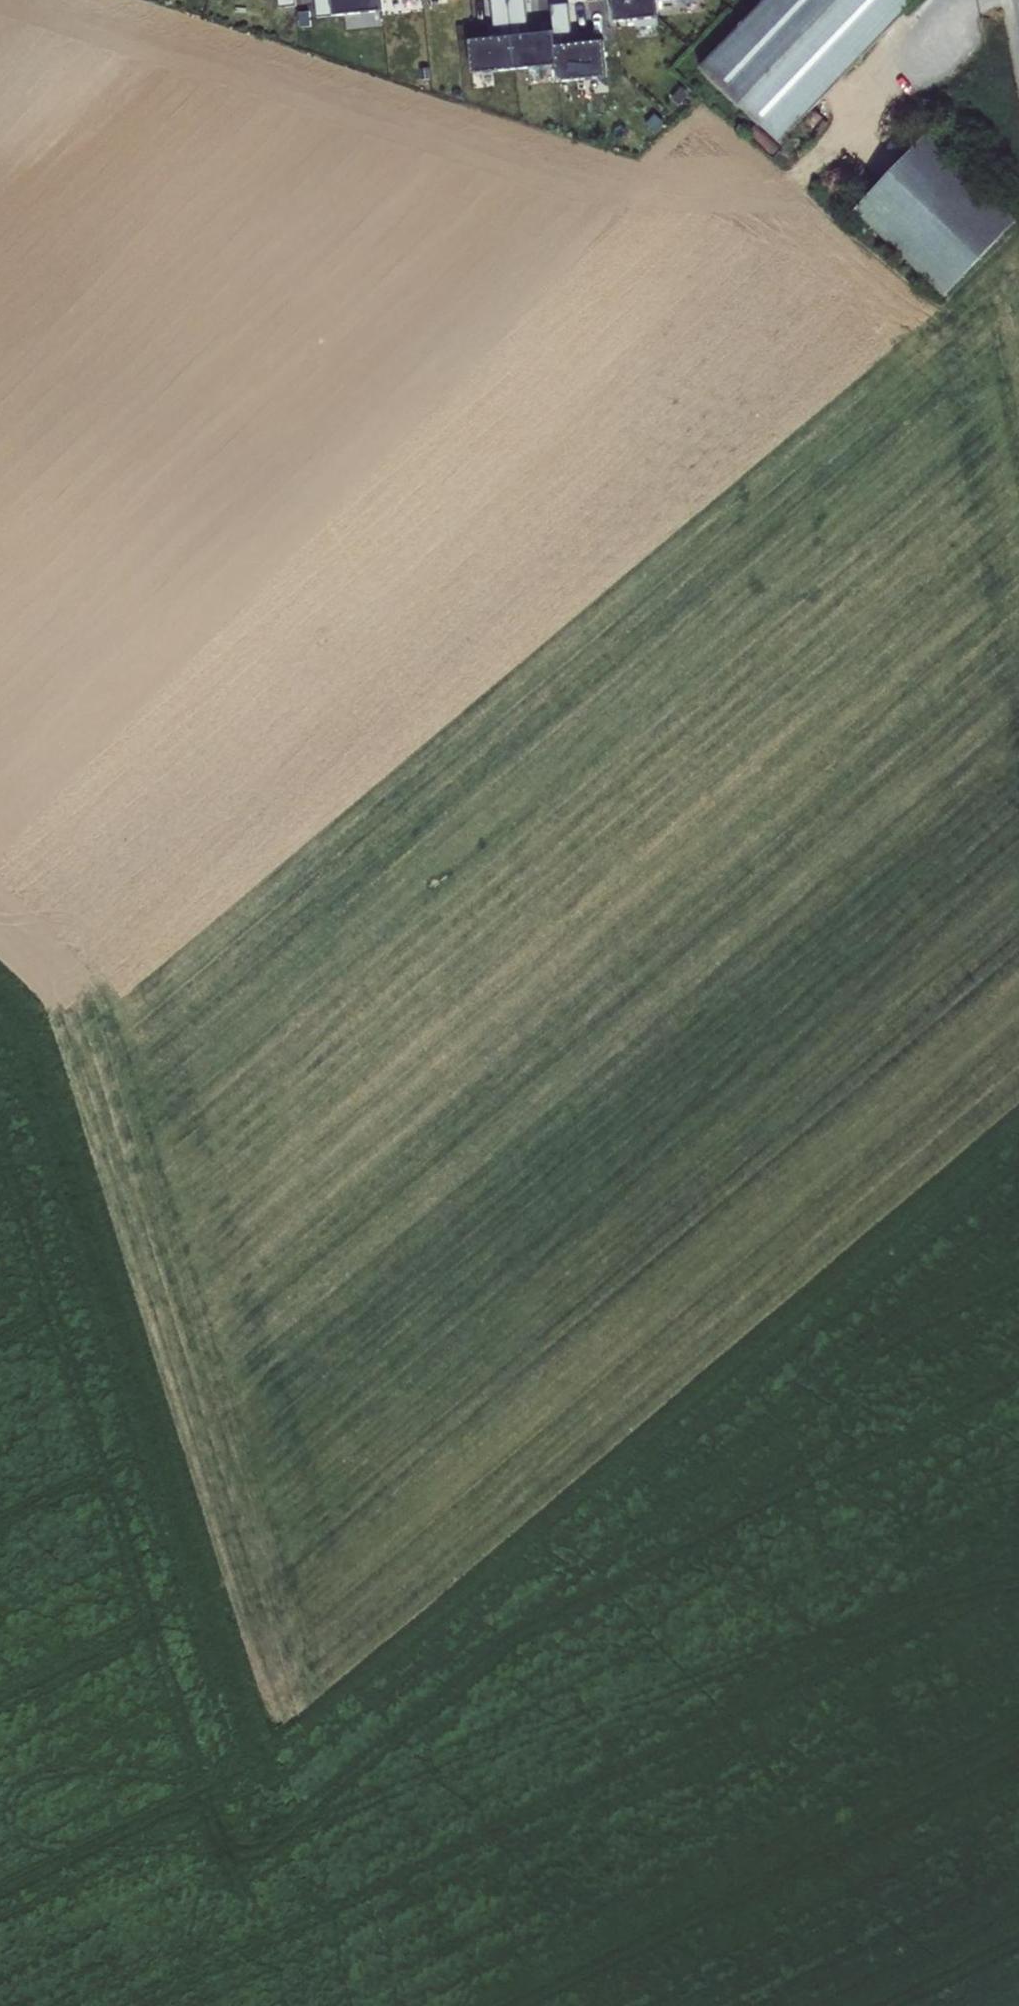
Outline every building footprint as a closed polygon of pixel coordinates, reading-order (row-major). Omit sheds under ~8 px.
[(324,23),(390,15),(388,1),(396,0),(321,0),(324,23)] [(597,81),(593,45),(557,49),(557,41),(562,40),(559,8),(540,10),(543,36),(513,40),(512,31),(519,30),(515,0),(497,0),(480,2),(484,34),(491,33),(492,42),(460,46),(463,79),(542,71),(544,87),(597,81)] [(615,22),(659,18),(657,2),(674,0),(613,0),(615,22)] [(778,146),(909,0),(763,0),(697,75),(778,146)] [(1018,241),(1018,203),(946,137),(871,220),(963,303),(1018,241)]
